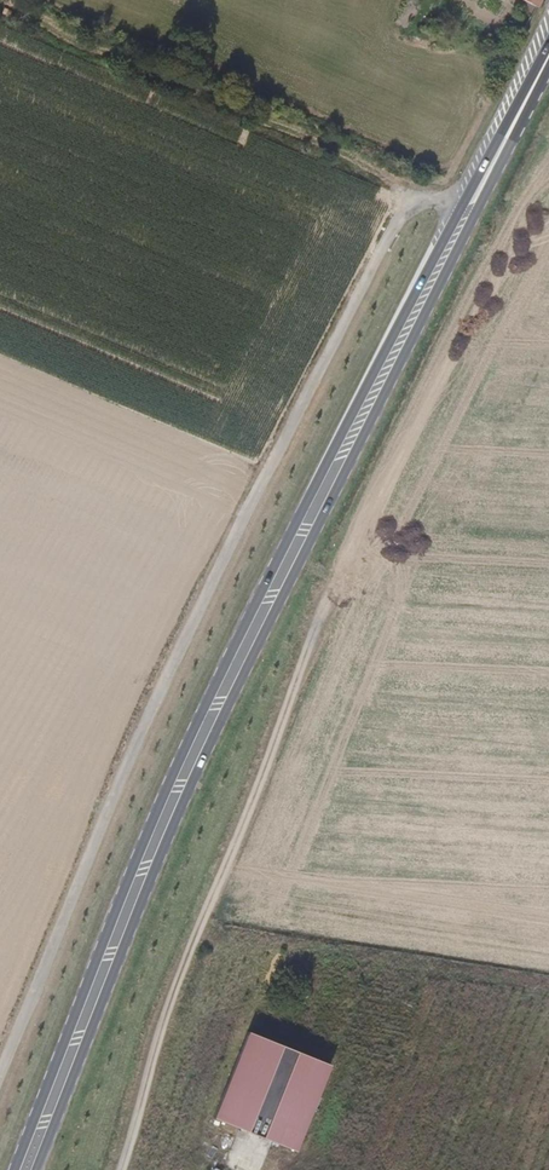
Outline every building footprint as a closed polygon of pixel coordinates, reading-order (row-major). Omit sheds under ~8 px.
[(328,1064),(244,1032),(208,1113),(295,1148),(328,1064)]
